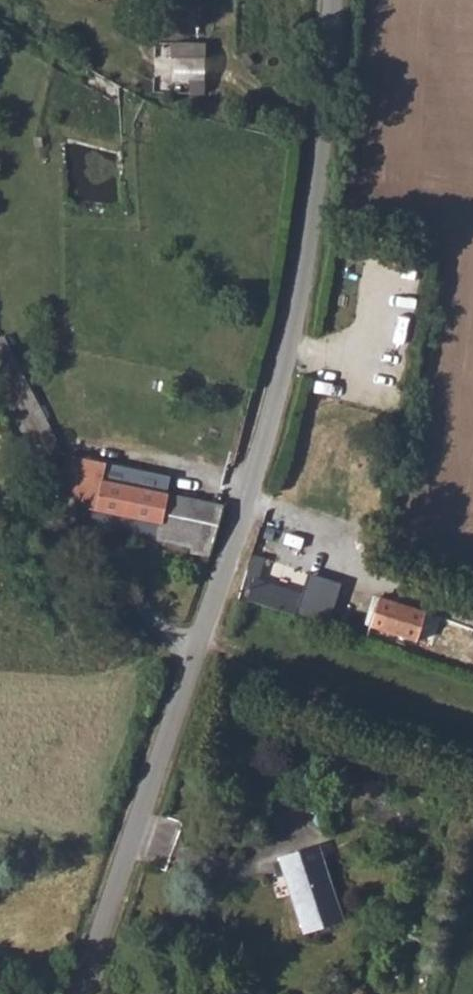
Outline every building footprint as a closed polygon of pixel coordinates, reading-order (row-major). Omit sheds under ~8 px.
[(209,36),(176,33),(175,47),(207,51),(209,36)] [(206,71),(191,69),(189,84),(204,86),(206,71)] [(66,453),(61,474),(77,497),(86,458),(66,453)] [(86,458),(77,497),(85,506),(158,524),(158,533),(212,546),(224,504),(159,490),(160,481),(139,471),(86,458)] [(158,524),(85,506),(97,521),(158,533),(158,524)] [(251,570),(260,573),(266,555),(257,552),(251,570)] [(255,576),(249,596),(276,605),(284,585),(255,576)] [(360,590),(351,619),(399,633),(408,605),(360,590)] [(316,844),(277,857),(302,933),(340,921),(316,844)]
